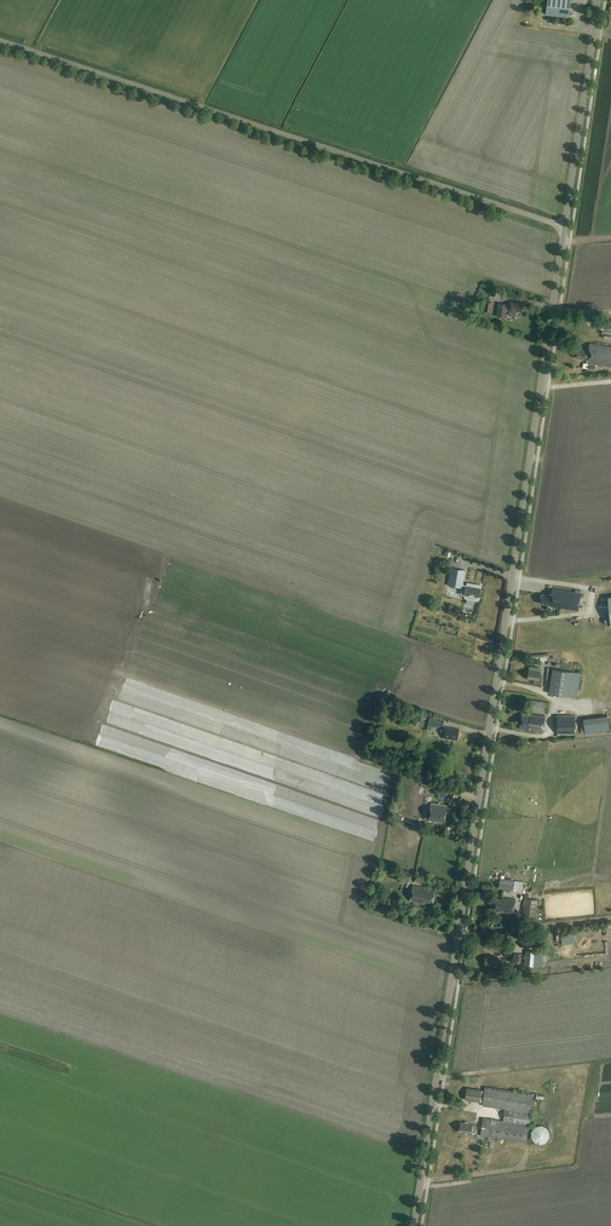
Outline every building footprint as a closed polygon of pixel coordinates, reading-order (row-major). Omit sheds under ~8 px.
[(546,14),(568,17),(570,0),(548,0),(546,14)] [(492,302),(484,301),(482,311),(490,312),(492,302)] [(524,304),(511,302),(510,305),(499,303),(497,317),(506,318),(507,310),(522,312),(524,304)] [(590,343),(589,350),(577,348),(576,358),(587,360),(587,363),(589,363),(588,369),(595,370),(596,365),(610,367),(610,347),(590,343)] [(467,583),(467,585),(463,585),(466,570),(451,568),(449,585),(463,588),(461,594),(465,595),(465,598),(478,600),(478,597),(479,597),(481,588),(480,588),(480,585),(467,583)] [(581,594),(552,589),(551,595),(541,594),(540,603),(550,605),(549,606),(578,610),(581,594)] [(581,673),(553,668),(549,692),(577,697),(581,673)] [(540,672),(529,670),(528,679),(534,680),(533,684),(541,685),(542,676),(540,676),(540,672)] [(531,700),(530,710),(543,712),(545,702),(531,700)] [(545,716),(523,713),(520,729),(543,732),(545,716)] [(575,716),(557,715),(557,733),(575,733),(575,716)] [(610,730),(608,716),(584,719),(586,733),(610,730)] [(438,719),(429,718),(428,725),(437,727),(438,719)] [(459,729),(445,727),(444,738),(457,740),(459,729)] [(446,793),(439,792),(438,798),(445,800),(446,793)] [(447,807),(431,804),(428,821),(445,823),(447,807)] [(428,880),(417,876),(415,881),(426,885),(428,880)] [(514,880),(500,878),(498,888),(513,890),(514,880)] [(523,882),(514,880),(513,890),(521,891),(523,882)] [(426,887),(413,885),(410,901),(425,904),(426,902),(433,903),(435,891),(429,890),(429,889),(426,889),(426,887)] [(529,896),(525,896),(522,915),(538,917),(538,912),(539,912),(540,907),(537,907),(538,900),(528,899),(529,896)] [(515,899),(502,897),(502,899),(494,898),(493,909),(500,910),(500,912),(512,914),(513,909),(514,909),(515,899)] [(542,952),(525,950),(524,966),(541,967),(542,952)] [(499,957),(486,956),(485,965),(498,967),(499,957)] [(533,1094),(485,1087),(483,1106),(505,1109),(503,1121),(487,1118),(486,1127),(482,1127),(481,1135),(526,1142),(533,1094)] [(481,1090),(467,1088),(465,1099),(480,1101),(481,1090)] [(472,1124),(461,1122),(459,1132),(471,1134),(471,1132),(475,1132),(475,1131),(477,1132),(478,1128),(476,1127),(476,1125),(472,1125),(472,1124)] [(531,1132),(531,1136),(533,1139),(535,1142),(538,1143),(542,1143),(545,1142),(548,1140),(549,1137),(549,1133),(548,1130),(546,1127),(542,1126),(539,1126),(536,1127),(533,1129),(531,1132)]
